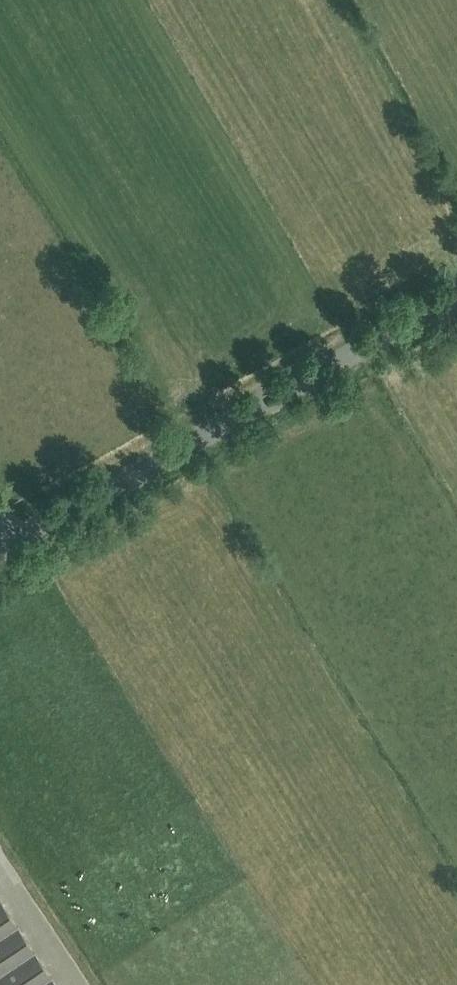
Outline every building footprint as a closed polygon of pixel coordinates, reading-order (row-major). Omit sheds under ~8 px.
[(0,902),(0,984),(55,984),(0,902)]
